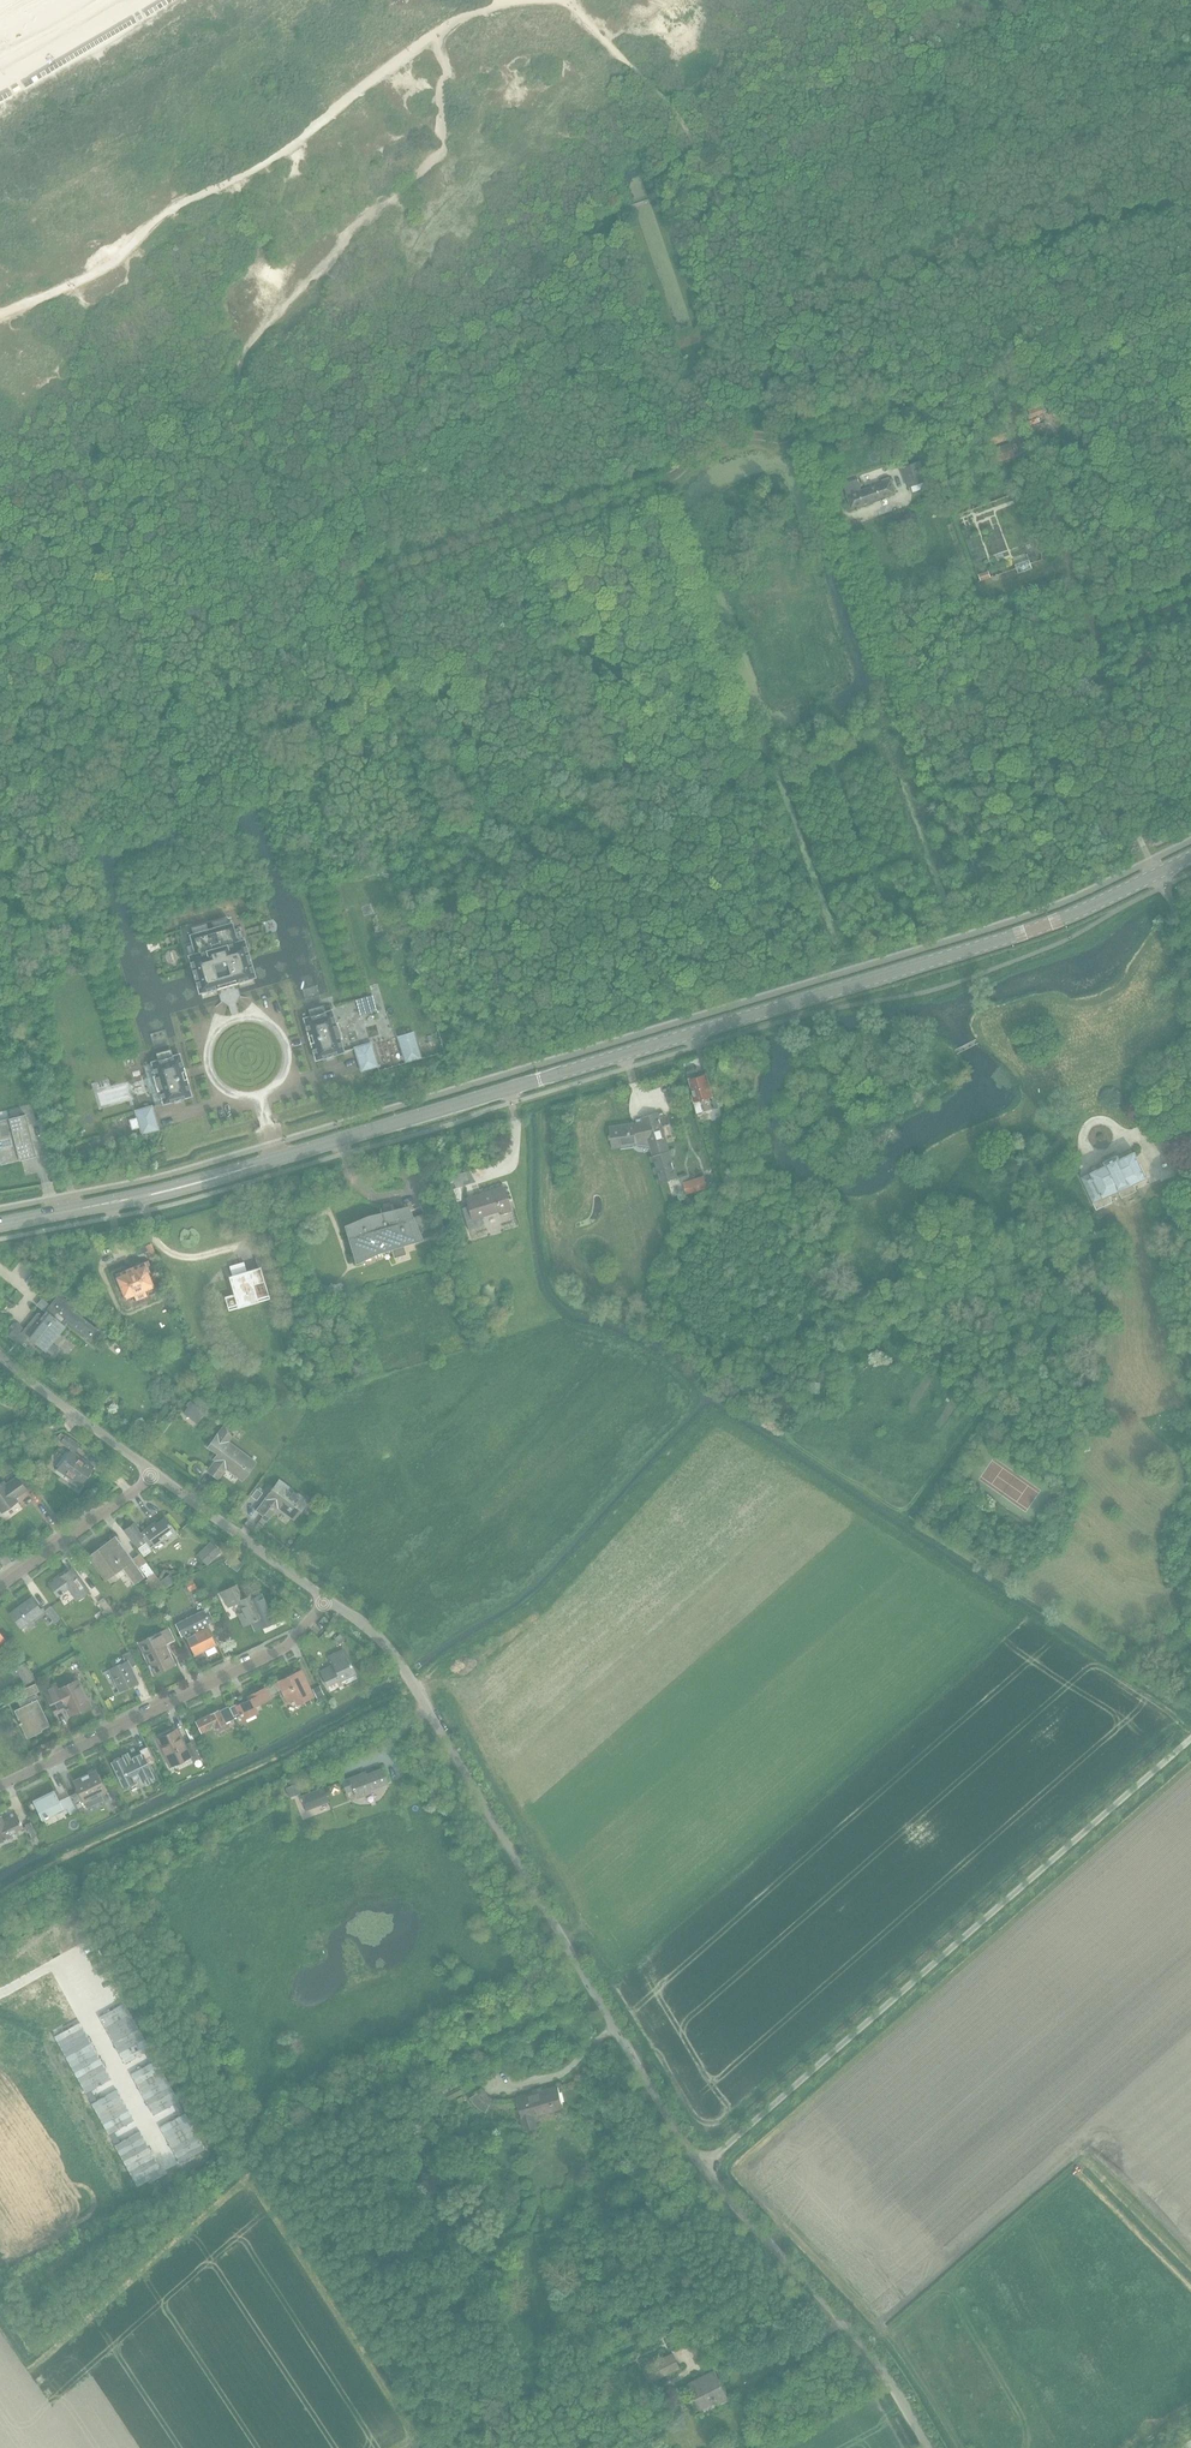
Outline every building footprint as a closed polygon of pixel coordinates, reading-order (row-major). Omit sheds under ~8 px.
[(993,444),(1010,438),(1005,424),(988,430),(993,444)] [(999,461),(1016,455),(1011,441),(994,447),(999,461)] [(910,483),(921,479),(915,463),(903,467),(910,483)] [(850,507),(895,491),(891,479),(855,492),(853,485),(844,488),(850,507)] [(193,974),(198,991),(216,986),(216,987),(218,987),(236,982),(236,980),(254,975),(249,958),(243,939),(236,941),(231,922),(189,934),(195,953),(188,954),(193,974)] [(308,1008),(310,1016),(303,1018),(307,1031),(306,1031),(311,1047),(312,1046),(315,1059),(326,1056),(332,1055),(332,1054),(343,1051),(339,1038),(342,1038),(337,1022),(335,1023),(331,1010),(325,1011),(323,1004),(308,1008)] [(414,1033),(398,1038),(405,1062),(421,1057),(414,1033)] [(370,1042),(354,1047),(361,1070),(377,1065),(370,1042)] [(158,1060),(151,1061),(155,1074),(152,1075),(157,1091),(159,1090),(163,1103),(174,1100),(180,1099),(180,1098),(191,1095),(187,1082),(188,1082),(183,1066),(182,1066),(179,1053),(173,1055),(171,1048),(156,1052),(158,1060)] [(704,1097),(711,1096),(705,1074),(690,1078),(694,1094),(691,1094),(696,1113),(703,1111),(700,1099),(704,1097)] [(712,1096),(715,1107),(721,1106),(718,1094),(712,1096)] [(158,1129),(151,1106),(135,1110),(142,1133),(158,1129)] [(668,1151),(656,1111),(642,1115),(643,1122),(634,1123),(634,1122),(608,1126),(611,1146),(637,1142),(635,1138),(648,1136),(653,1155),(661,1182),(678,1176),(670,1150),(668,1151)] [(35,1155),(25,1113),(9,1118),(9,1122),(0,1124),(0,1139),(10,1136),(12,1146),(6,1148),(10,1161),(19,1159),(19,1160),(35,1155)] [(1134,1151),(1119,1158),(1117,1154),(1104,1160),(1103,1161),(1105,1164),(1090,1171),(1091,1172),(1081,1176),(1092,1200),(1095,1208),(1111,1201),(1108,1194),(1118,1189),(1121,1197),(1135,1190),(1132,1183),(1146,1177),(1134,1151)] [(453,1188),(472,1182),(466,1171),(450,1175),(453,1188)] [(703,1175),(683,1181),(687,1193),(707,1187),(703,1175)] [(465,1199),(467,1206),(461,1208),(469,1230),(483,1225),(480,1216),(500,1209),(502,1213),(511,1210),(504,1186),(465,1199)] [(416,1231),(430,1225),(426,1217),(412,1223),(405,1208),(369,1216),(349,1226),(358,1257),(379,1246),(389,1243),(418,1235),(416,1231)] [(444,1213),(447,1226),(453,1225),(450,1212),(444,1213)] [(145,1266),(149,1264),(147,1258),(115,1271),(126,1296),(134,1293),(136,1299),(147,1294),(145,1288),(153,1285),(145,1266)] [(266,1294),(258,1266),(246,1270),(244,1260),(229,1265),(234,1283),(244,1281),(245,1286),(244,1287),(248,1300),(266,1294)] [(89,1337),(96,1328),(72,1308),(73,1306),(58,1294),(39,1317),(36,1314),(23,1331),(43,1347),(66,1318),(89,1337)] [(819,1382),(810,1382),(810,1393),(819,1393),(819,1382)] [(197,1423),(205,1413),(191,1401),(183,1411),(197,1423)] [(242,1479),(255,1462),(228,1442),(237,1430),(226,1421),(207,1446),(217,1453),(213,1458),(215,1459),(207,1470),(218,1479),(227,1468),(242,1479)] [(56,1464),(58,1466),(57,1468),(71,1478),(72,1476),(81,1482),(91,1468),(82,1462),(83,1460),(72,1453),(78,1444),(65,1435),(61,1441),(71,1448),(68,1453),(65,1451),(56,1464)] [(26,1489),(16,1476),(5,1485),(2,1481),(0,1482),(0,1510),(1,1512),(16,1501),(14,1497),(26,1489)] [(293,1517),(306,1500),(277,1478),(264,1495),(272,1501),(269,1505),(272,1507),(275,1503),(293,1517)] [(132,1523),(124,1529),(137,1547),(145,1541),(149,1546),(163,1536),(165,1538),(174,1531),(164,1517),(155,1524),(153,1522),(138,1532),(132,1523)] [(114,1536),(88,1555),(105,1578),(122,1566),(133,1582),(143,1575),(114,1536)] [(210,1541),(197,1554),(207,1564),(220,1551),(210,1541)] [(147,1578),(145,1579),(153,1590),(162,1584),(139,1553),(133,1558),(142,1571),(147,1578)] [(229,1559),(236,1564),(240,1560),(233,1554),(229,1559)] [(76,1599),(87,1591),(74,1573),(71,1575),(67,1570),(49,1584),(57,1595),(59,1594),(59,1595),(63,1593),(62,1592),(68,1588),(76,1599)] [(185,1580),(190,1591),(197,1587),(192,1577),(185,1580)] [(243,1625),(261,1616),(251,1595),(242,1599),(235,1584),(221,1591),(225,1600),(230,1597),(233,1603),(238,1601),(243,1612),(238,1614),(243,1625)] [(104,1615),(113,1610),(103,1596),(97,1600),(103,1609),(101,1610),(104,1615)] [(20,1627),(41,1611),(31,1597),(9,1612),(20,1627)] [(45,1609),(54,1622),(60,1618),(51,1605),(45,1609)] [(202,1611),(175,1624),(181,1636),(184,1634),(185,1634),(186,1636),(185,1636),(185,1637),(193,1655),(215,1644),(206,1626),(205,1627),(204,1625),(205,1624),(212,1621),(207,1608),(202,1611)] [(168,1627),(142,1640),(147,1651),(142,1653),(150,1671),(152,1674),(166,1668),(174,1664),(164,1644),(174,1639),(168,1627)] [(335,1639),(340,1644),(345,1639),(340,1634),(335,1639)] [(326,1685),(354,1672),(343,1649),(329,1655),(333,1664),(320,1671),(326,1685)] [(129,1668),(135,1665),(129,1652),(122,1655),(125,1662),(109,1669),(119,1691),(136,1683),(129,1668)] [(25,1684),(34,1678),(24,1661),(14,1666),(25,1684)] [(302,1701),(312,1695),(299,1669),(277,1680),(287,1700),(299,1694),(302,1701)] [(68,1716),(90,1705),(77,1679),(57,1689),(55,1683),(42,1689),(54,1714),(65,1708),(68,1716)] [(25,1697),(38,1691),(34,1684),(21,1690),(25,1697)] [(236,1703),(229,1706),(233,1715),(239,1712),(243,1719),(257,1712),(254,1705),(270,1698),(265,1687),(247,1695),(249,1698),(237,1705),(236,1703)] [(36,1731),(48,1725),(36,1699),(14,1710),(25,1732),(34,1728),(36,1731)] [(224,1723),(233,1718),(227,1706),(218,1710),(217,1710),(195,1721),(200,1731),(214,1725),(215,1728),(224,1723)] [(175,1730),(158,1739),(170,1763),(190,1752),(185,1743),(193,1739),(189,1732),(179,1737),(175,1730)] [(193,1758),(201,1755),(193,1739),(185,1743),(190,1752),(193,1758)] [(117,1774),(110,1778),(117,1793),(124,1789),(122,1785),(123,1784),(124,1786),(132,1782),(132,1780),(134,1780),(133,1778),(139,1776),(142,1783),(154,1777),(142,1752),(131,1758),(132,1760),(126,1763),(122,1756),(111,1761),(117,1774)] [(364,1792),(388,1783),(382,1768),(361,1776),(360,1773),(341,1781),(345,1792),(353,1789),(356,1798),(365,1794),(364,1792)] [(78,1790),(69,1794),(76,1810),(85,1805),(83,1801),(105,1791),(94,1769),(73,1779),(78,1790)] [(328,1801),(323,1788),(301,1796),(306,1809),(328,1801)] [(76,1810),(69,1794),(59,1799),(53,1789),(32,1799),(42,1820),(67,1808),(69,1813),(76,1810)] [(22,1827),(15,1812),(6,1816),(7,1818),(2,1820),(0,1816),(0,1841),(10,1836),(9,1833),(22,1827)] [(25,1824),(30,1834),(36,1831),(31,1821),(25,1824)] [(124,2002),(99,2016),(107,2031),(133,2017),(124,2002)] [(133,2017),(107,2031),(115,2047),(141,2033),(133,2017)] [(79,2021),(54,2036),(62,2051),(88,2037),(79,2021)] [(141,2033),(115,2047),(124,2062),(150,2048),(141,2033)] [(88,2037),(62,2051),(71,2066),(96,2052),(88,2037)] [(96,2052),(71,2066),(79,2082),(105,2068),(96,2052)] [(156,2059),(130,2073),(136,2084),(161,2069),(156,2059)] [(105,2068),(79,2082),(85,2092),(111,2078),(105,2068)] [(161,2069),(136,2084),(141,2094),(167,2080),(161,2069)] [(167,2080),(141,2094),(147,2104),(173,2090),(167,2080)] [(533,2115),(563,2107),(558,2086),(516,2097),(525,2130),(536,2126),(533,2115)] [(116,2089),(91,2103),(99,2118),(125,2104),(116,2089)] [(173,2090),(147,2104),(153,2114),(178,2100),(173,2090)] [(486,2111),(490,2103),(488,2102),(484,2100),(480,2096),(477,2092),(469,2097),(472,2101),(476,2105),(480,2108),(486,2111)] [(125,2104),(99,2118),(108,2134),(133,2119),(125,2104)] [(185,2112),(159,2126),(165,2137),(191,2122),(185,2112)] [(191,2122),(165,2137),(171,2147),(196,2133),(191,2122)] [(140,2130),(114,2145),(122,2160),(148,2146),(140,2130)] [(196,2133),(171,2147),(179,2162),(205,2148),(196,2133)] [(148,2146),(122,2160),(131,2175),(157,2161),(148,2146)] [(157,2161),(131,2175),(137,2186),(162,2171),(157,2161)] [(649,2382),(680,2367),(673,2353),(642,2368),(649,2382)] [(718,2403),(728,2397),(714,2369),(688,2383),(699,2406),(716,2398),(718,2403)]
